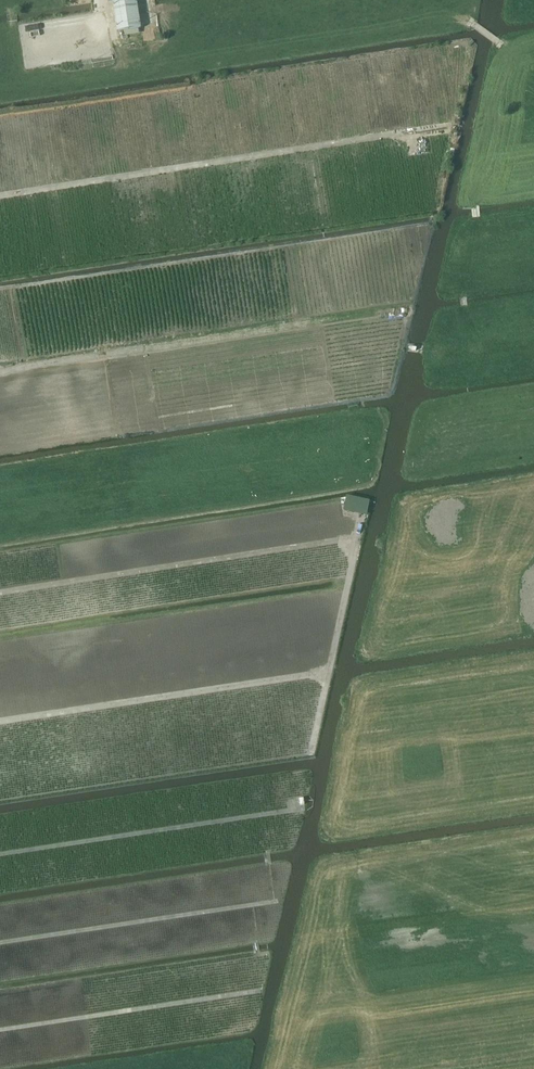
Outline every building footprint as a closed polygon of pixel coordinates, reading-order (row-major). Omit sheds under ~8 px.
[(114,3),(117,28),(118,31),(142,28),(141,25),(138,0),(135,0),(114,3)]
